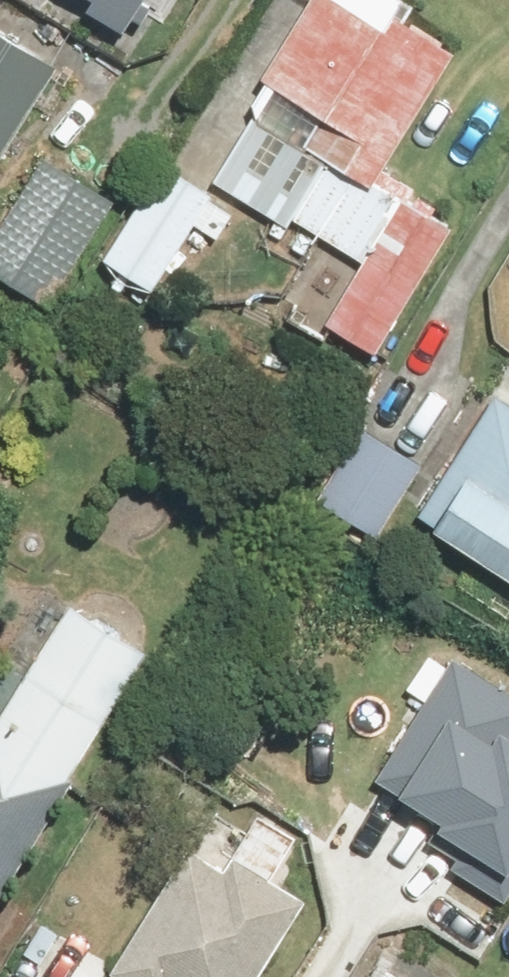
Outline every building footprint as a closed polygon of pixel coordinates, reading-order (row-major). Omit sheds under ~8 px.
[(99,6),(141,32),(161,0),(103,0),(99,6)] [(416,0),(320,0),(254,110),(259,114),(220,180),(367,268),(335,320),(387,351),(461,227),(384,181),(465,46),(416,17),(423,4),(416,0)] [(71,65),(0,20),(0,175),(71,65)] [(0,235),(0,271),(57,307),(125,201),(52,155),(0,235)] [(168,160),(111,254),(168,288),(225,194),(168,160)] [(425,512),(508,563),(508,401),(498,394),(425,512)] [(367,422),(323,497),(387,534),(431,459),(367,422)] [(9,895),(164,645),(83,595),(4,722),(0,719),(0,889),(9,895)] [(358,759),(508,846),(508,720),(503,717),(508,706),(508,669),(436,626),(358,759)] [(312,895),(277,874),(302,832),(264,810),(239,852),(201,830),(118,971),(128,976),(263,976),(312,895)]
